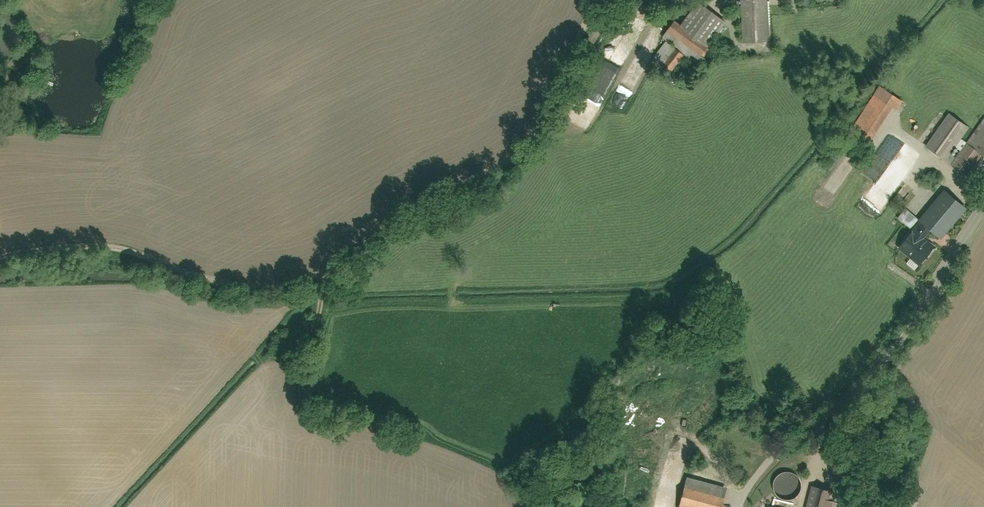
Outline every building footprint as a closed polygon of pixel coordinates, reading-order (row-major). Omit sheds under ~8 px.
[(769,0),(746,0),(748,37),(770,36),(769,0)] [(787,8),(799,8),(799,0),(787,0),(787,8)] [(651,57),(668,71),(685,49),(697,59),(724,24),(696,2),(678,25),(670,19),(661,30),(667,35),(650,57),(651,57)] [(816,21),(815,3),(802,4),(803,21),(816,21)] [(587,125),(614,76),(598,67),(583,96),(591,100),(580,121),(587,125)] [(901,100),(879,87),(850,132),(873,146),(887,122),(901,100)] [(931,142),(946,154),(968,127),(953,115),(931,142)] [(955,161),(970,171),(983,151),(983,120),(955,161)] [(889,133),(862,176),(875,184),(902,140),(889,133)] [(878,181),(862,199),(877,212),(893,194),(878,181)] [(900,244),(923,261),(935,244),(924,236),(931,225),(943,234),(965,203),(944,187),(924,215),(911,205),(902,219),(913,227),(900,244)] [(799,485),(800,483),(799,481),(799,478),(797,476),(796,474),(794,473),(792,471),(789,471),(787,470),(784,471),(782,471),(780,473),(778,475),(776,476),(775,479),(774,481),(774,484),(775,486),(775,488),(777,490),(778,492),(780,494),(782,495),(785,495),(787,496),(790,495),(792,495),(794,494),(796,492),(798,490),(799,488),(799,485)] [(683,473),(678,506),(719,506),(723,479),(683,473)] [(807,506),(828,506),(834,489),(814,482),(807,506)]
